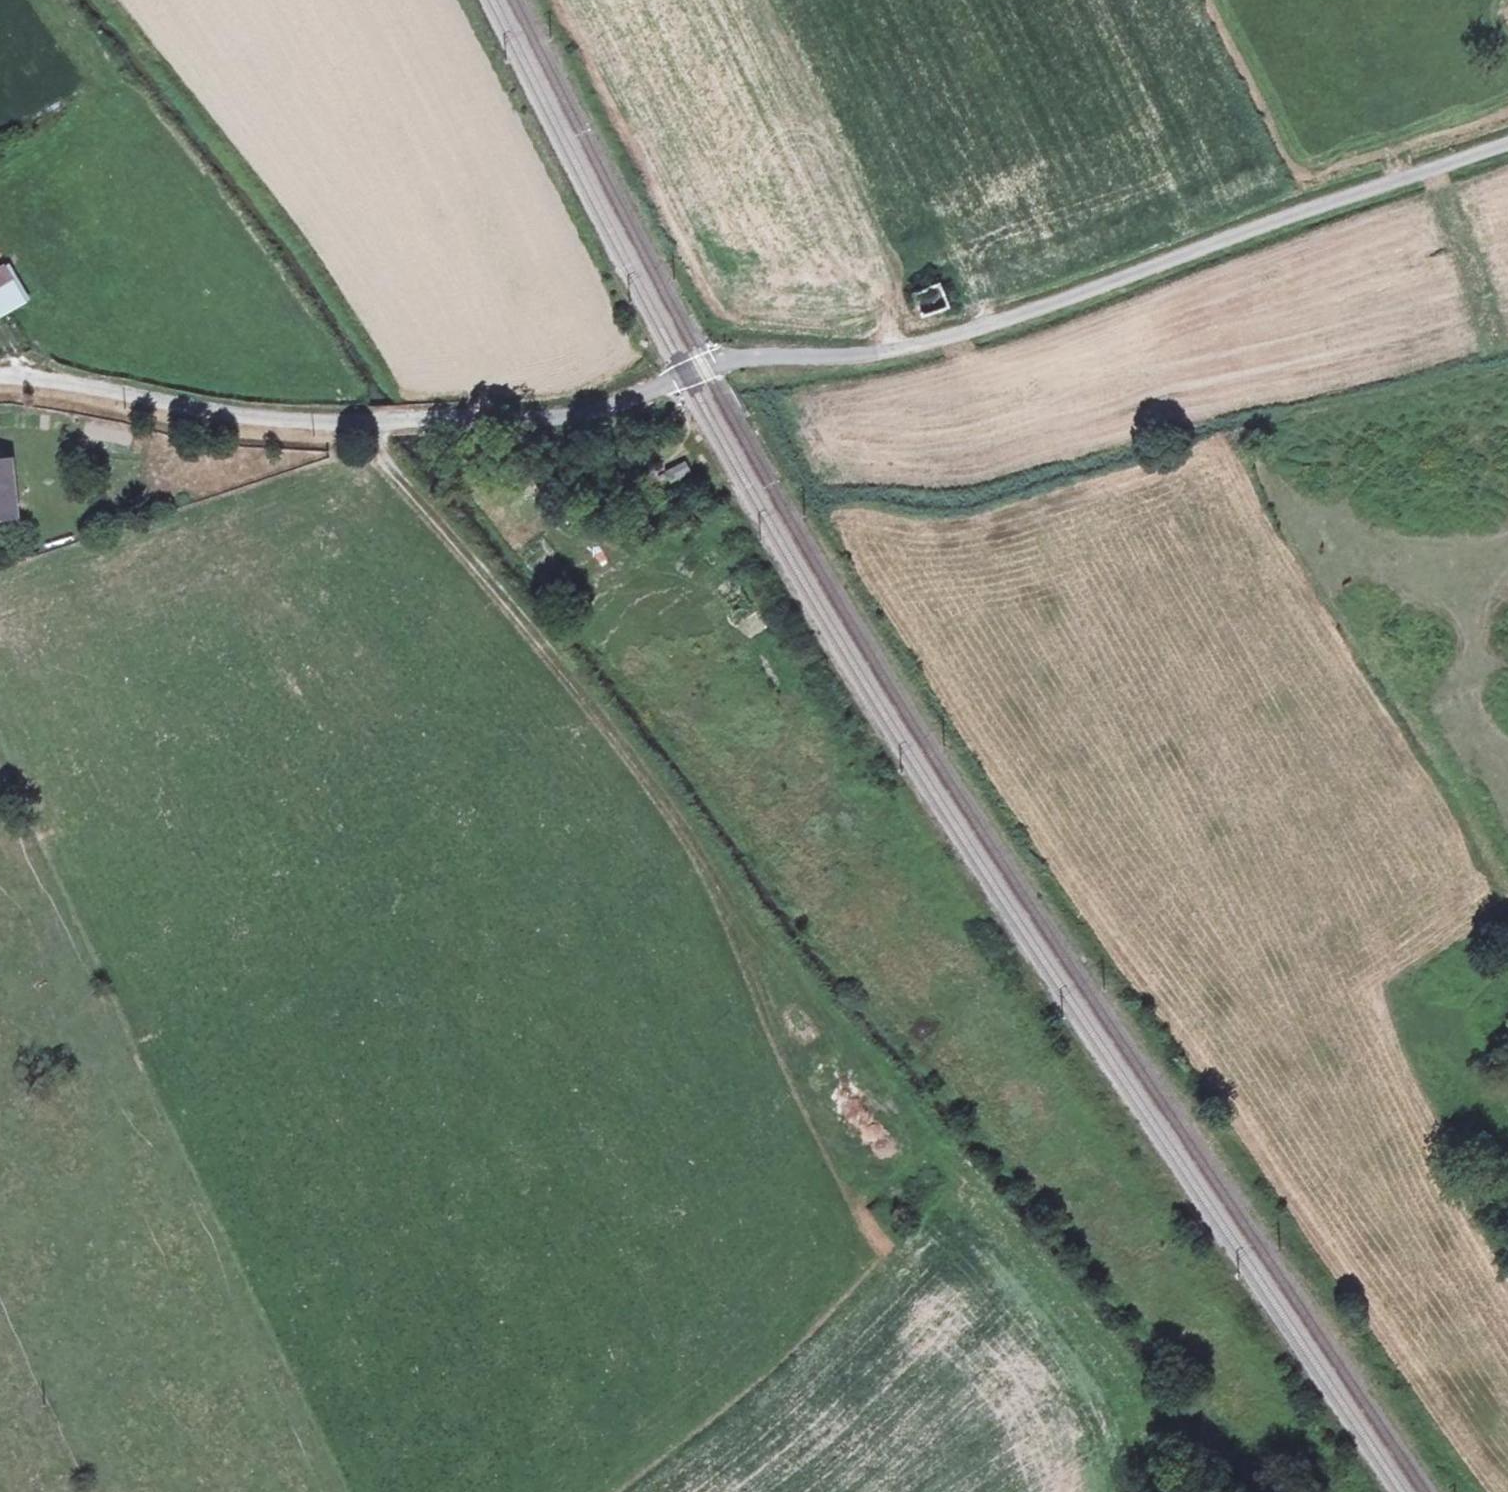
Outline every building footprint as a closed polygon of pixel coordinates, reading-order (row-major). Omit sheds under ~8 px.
[(0,265),(0,313),(2,316),(30,299),(7,261),(0,265)] [(0,460),(0,516),(17,514),(11,459),(0,460)] [(685,460),(667,470),(673,480),(690,470),(685,460)]
